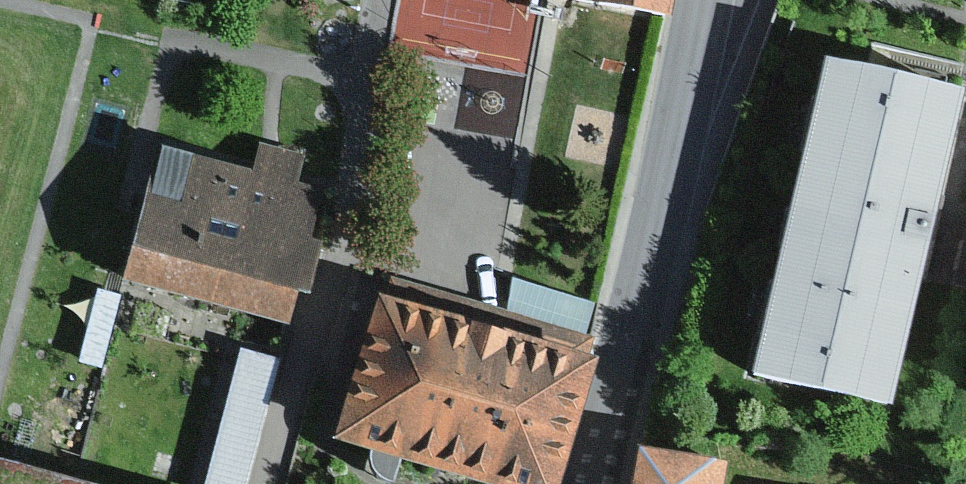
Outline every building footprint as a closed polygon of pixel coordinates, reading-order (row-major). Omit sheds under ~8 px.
[(659,0),(576,0),(657,15),(659,0)] [(862,73),(822,64),(750,376),(886,408),(927,235),(959,96),(875,76),(862,73)] [(239,171),(141,144),(105,275),(276,321),(296,250),(311,195),(291,190),(300,157),(247,143),(239,171)] [(506,275),(503,308),(583,332),(593,301),(506,275)] [(93,287),(72,360),(98,367),(119,294),(93,287)] [(360,293),(318,440),(470,483),(542,483),(579,355),(360,293)] [(198,483),(242,483),(276,361),(235,350),(198,483)] [(629,446),(625,483),(727,483),(731,459),(629,446)] [(0,462),(0,483),(88,483),(0,462)]
